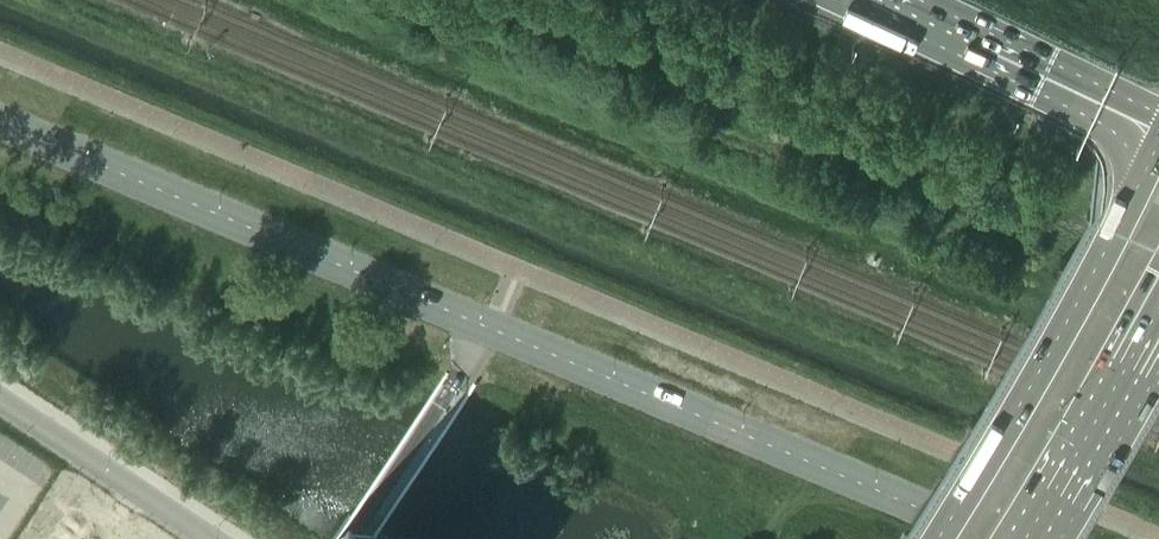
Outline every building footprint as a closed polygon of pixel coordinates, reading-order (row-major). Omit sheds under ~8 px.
[(344,523),(333,538),(367,538),(344,523)]
